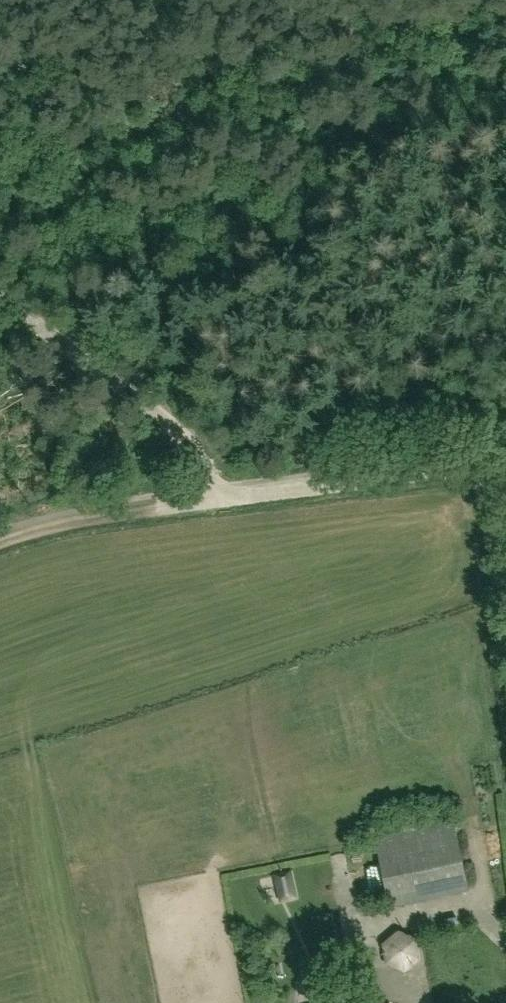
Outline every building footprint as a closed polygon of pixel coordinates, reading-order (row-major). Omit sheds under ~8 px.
[(378,835),(390,903),(470,888),(457,820),(378,835)] [(292,869),(272,873),(280,903),(299,899),(292,869)] [(405,970),(421,958),(417,938),(398,932),(383,945),(386,963),(405,970)]
